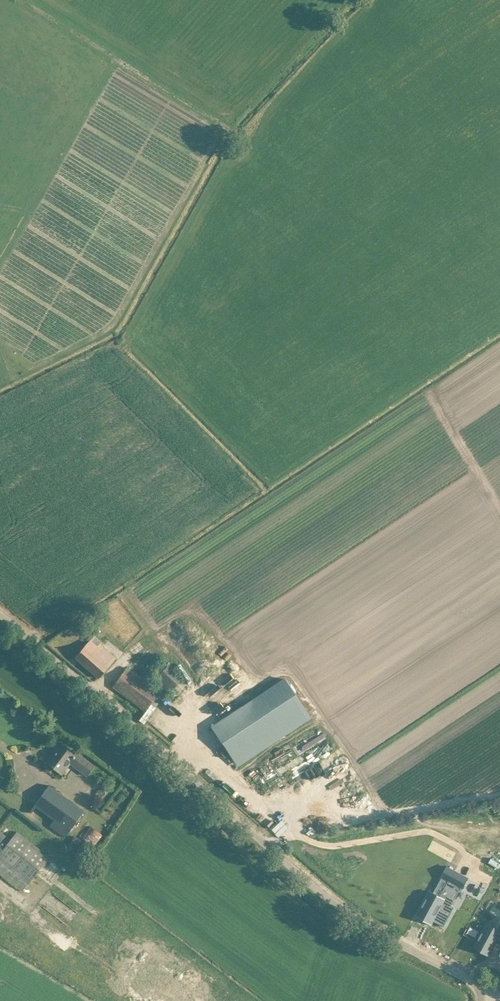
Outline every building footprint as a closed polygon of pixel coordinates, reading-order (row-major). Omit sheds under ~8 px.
[(88,642),(75,658),(98,678),(116,658),(100,645),(96,649),(88,642)] [(112,687),(118,691),(145,711),(159,691),(127,667),(112,687)] [(169,682),(185,692),(191,681),(176,671),(169,682)] [(284,678),(211,727),(235,764),(238,767),(311,719),(310,716),(284,678)] [(69,763),(87,776),(94,766),(76,753),(74,755),(60,745),(46,763),(61,774),(69,763)] [(42,811),(54,820),(49,827),(65,838),(83,811),(49,786),(34,805),(42,811)] [(90,827),(81,840),(94,848),(102,835),(90,827)] [(23,892),(50,857),(25,838),(17,832),(11,840),(0,832),(0,874),(23,892)] [(431,892),(418,915),(433,923),(434,921),(444,927),(455,907),(452,906),(460,890),(462,891),(469,878),(454,870),(440,897),(433,893),(431,892)] [(476,947),(490,954),(497,940),(499,941),(499,931),(488,924),(476,947)]
